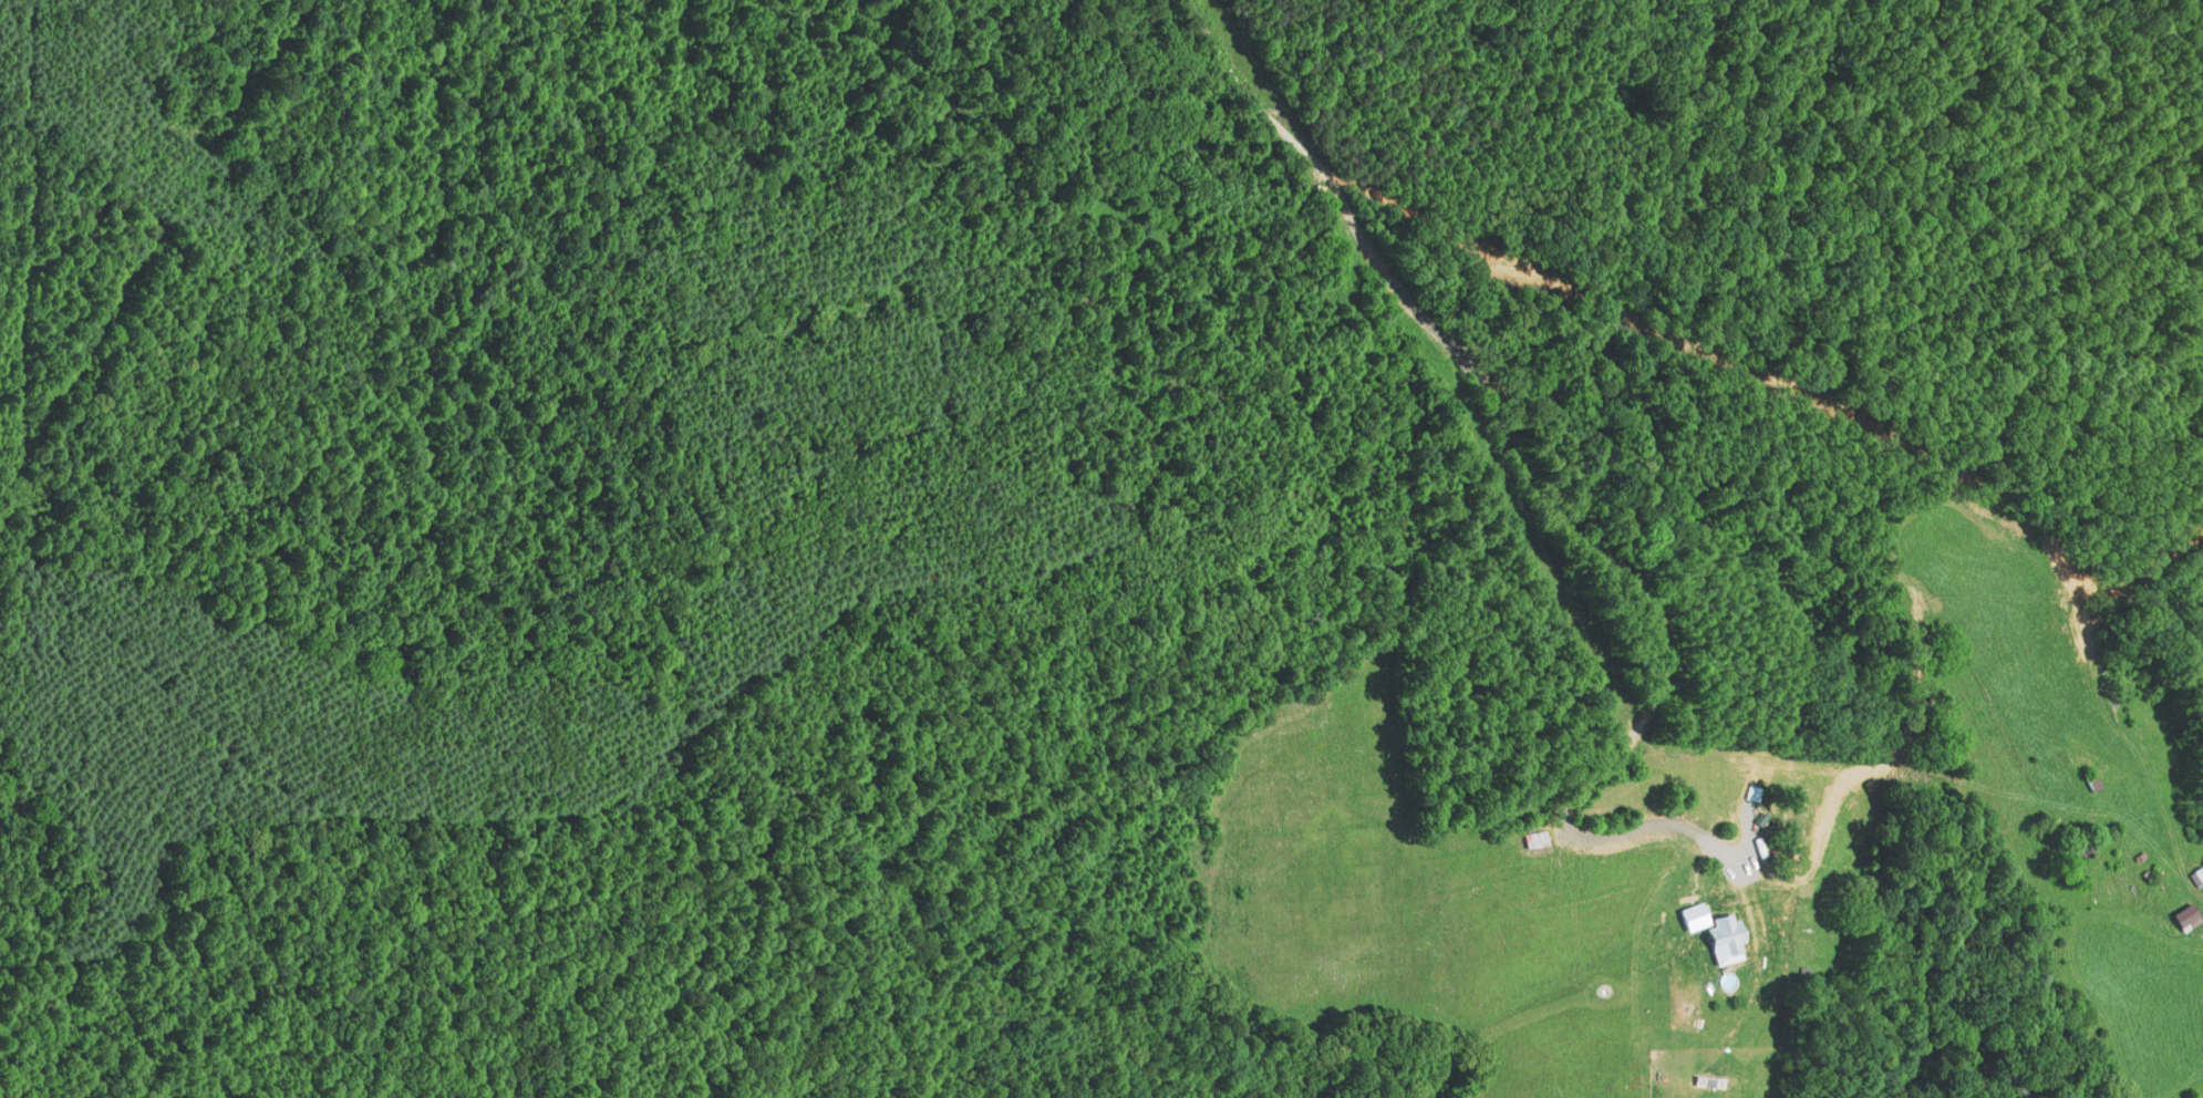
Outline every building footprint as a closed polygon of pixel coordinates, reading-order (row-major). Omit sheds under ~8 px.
[(2082,781),(2088,794),(2100,788),(2093,775),(2082,781)] [(2063,842),(2073,861),(2095,851),(2086,831),(2063,842)] [(2202,883),(2202,874),(2199,867),(2185,875),(2193,889),(2202,883)] [(2167,915),(2176,933),(2200,921),(2190,903),(2167,915)] [(1712,919),(1720,957),(1741,952),(1733,914),(1712,919)]
